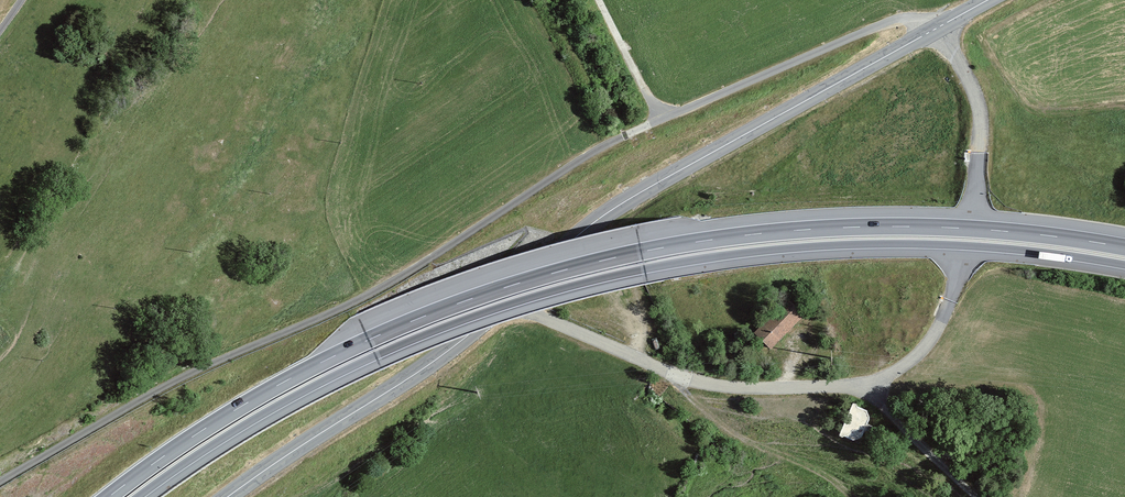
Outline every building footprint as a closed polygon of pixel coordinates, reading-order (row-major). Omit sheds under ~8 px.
[(757,333),(773,350),(811,314),(795,297),(757,333)] [(872,410),(853,402),(839,436),(858,443),(872,410)]
